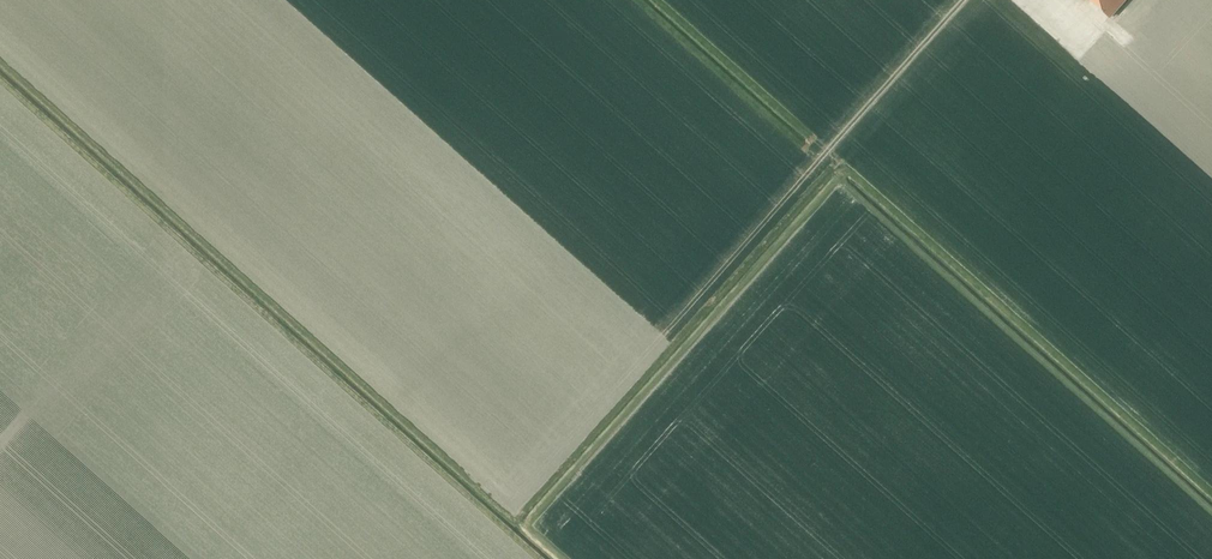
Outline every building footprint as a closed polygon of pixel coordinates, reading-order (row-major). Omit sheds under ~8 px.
[(1111,17),(1126,0),(1092,0),(1111,17)]
